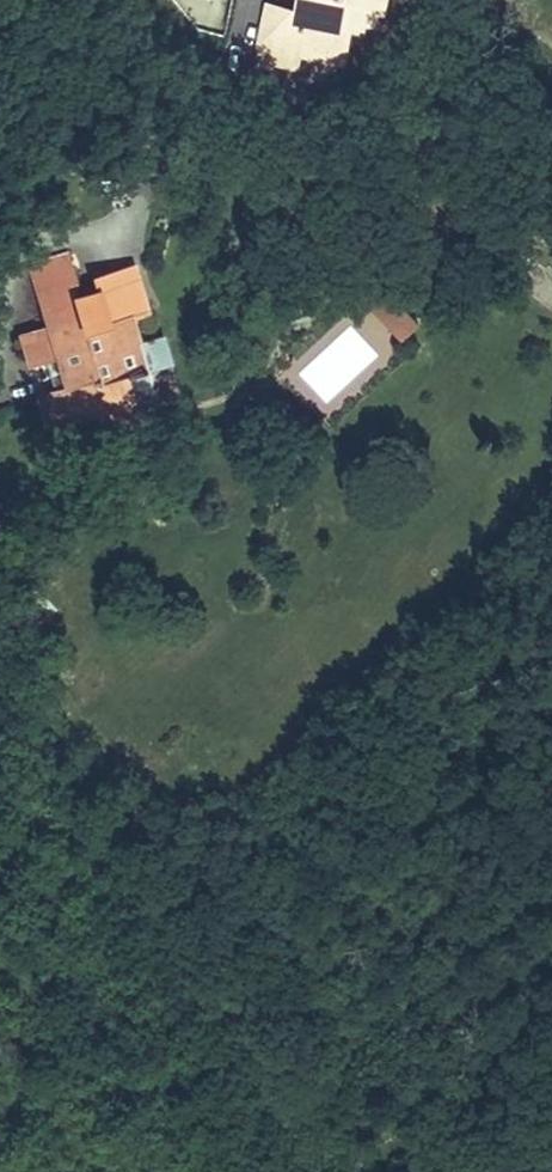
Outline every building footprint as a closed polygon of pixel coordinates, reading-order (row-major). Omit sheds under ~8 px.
[(261,31),(348,62),(349,55),(360,54),(361,39),(343,35),(351,16),(387,12),(387,0),(300,0),(296,5),(271,1),(261,31)] [(348,62),(261,31),(259,42),(344,73),(348,62)] [(141,347),(134,325),(152,319),(136,267),(78,285),(69,256),(28,269),(47,331),(20,339),(29,369),(56,361),(66,395),(35,404),(45,436),(75,427),(116,414),(117,415),(134,410),(131,399),(154,392),(148,372),(171,365),(163,340),(141,347)] [(393,292),(374,310),(407,346),(426,328),(393,292)]
